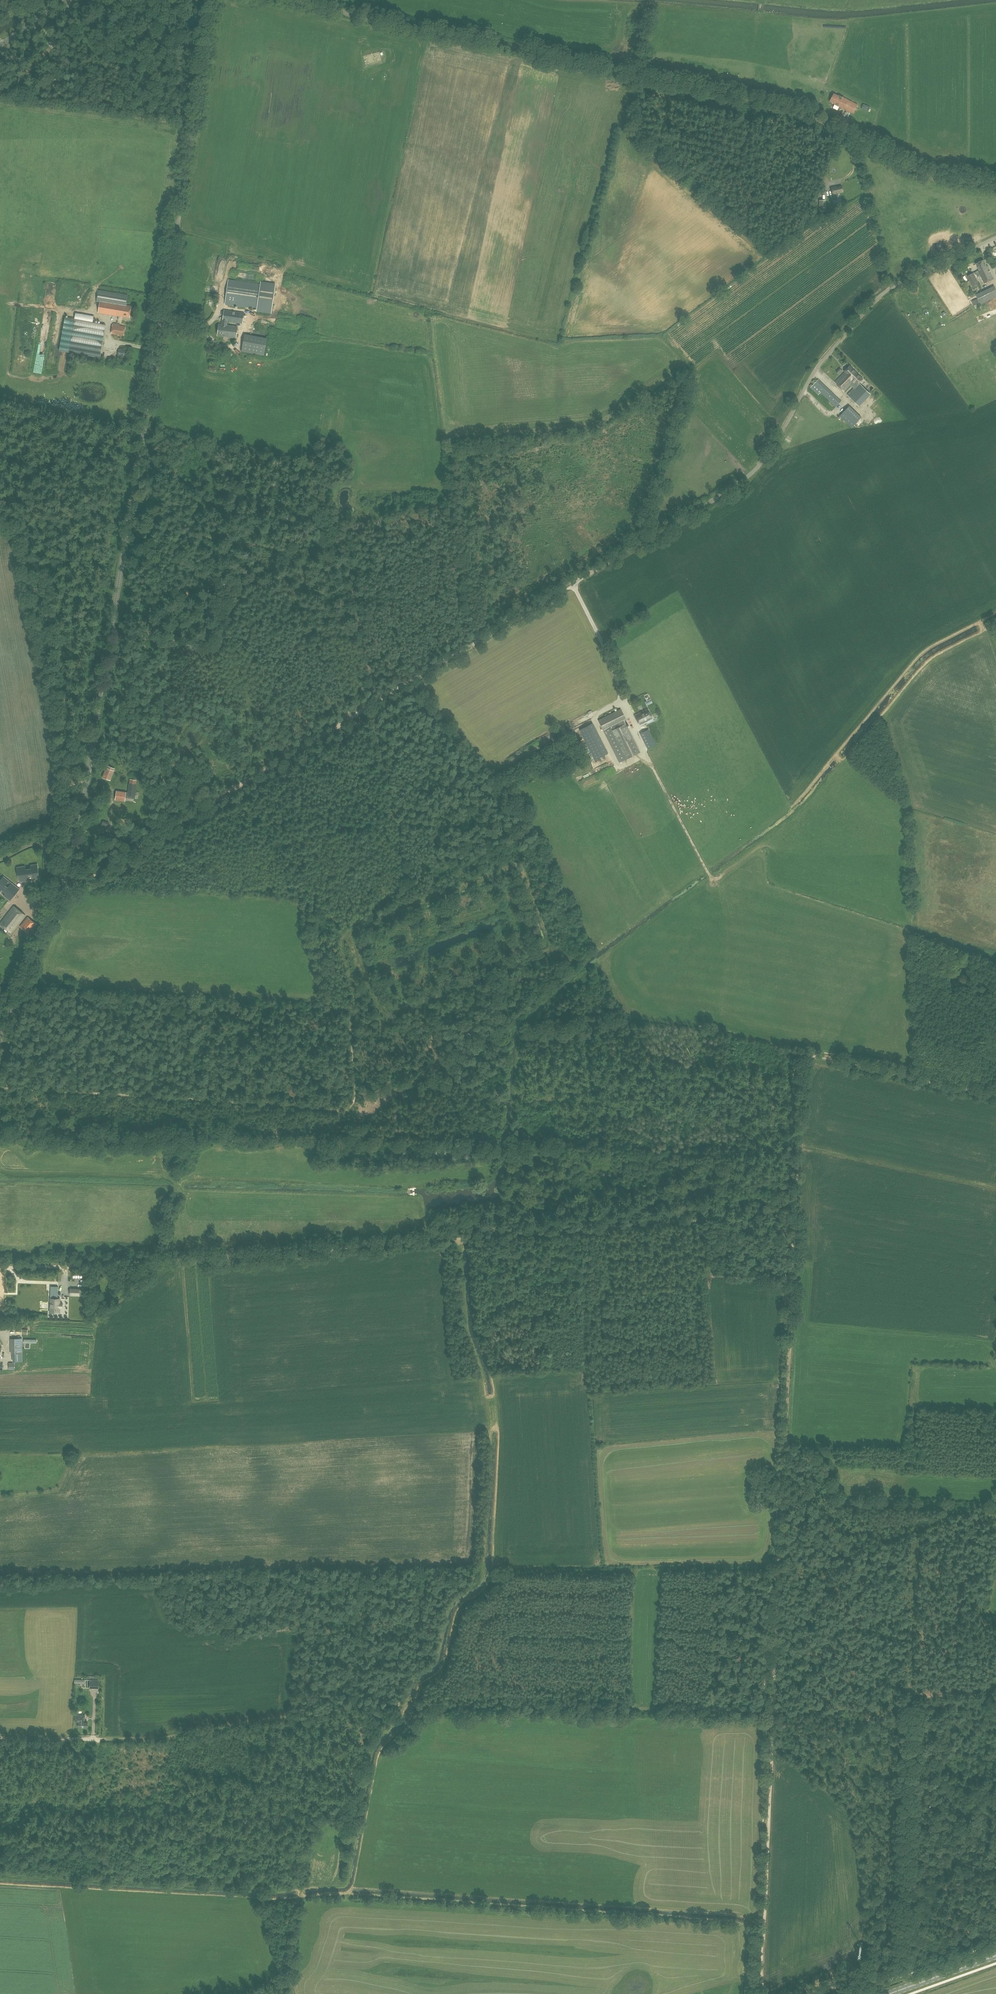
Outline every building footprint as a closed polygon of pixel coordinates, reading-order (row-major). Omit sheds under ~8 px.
[(834,94),(830,101),(835,103),(835,104),(853,114),(858,105),(839,95),(839,96),(834,94)] [(843,193),(842,185),(836,186),(831,187),(832,195),(843,193)] [(979,270),(968,276),(973,287),(979,284),(974,274),(976,274),(978,277),(981,276),(985,284),(994,279),(988,266),(987,267),(984,260),(976,264),(979,270)] [(229,279),(225,304),(258,309),(257,311),(271,313),(275,283),(262,281),(261,284),(229,279)] [(977,295),(981,304),(995,297),(995,289),(995,286),(977,295)] [(99,290),(96,303),(99,303),(98,313),(129,318),(131,306),(126,305),(128,295),(99,290)] [(227,325),(228,321),(243,323),(244,313),(224,310),(223,320),(222,320),(222,324),(219,324),(217,335),(236,338),(238,327),(227,325)] [(60,350),(100,358),(106,325),(93,322),(94,316),(76,313),(75,319),(65,318),(60,350)] [(124,336),(126,327),(113,325),(111,334),(124,336)] [(244,335),(241,351),(264,355),(267,339),(244,335)] [(29,367),(35,370),(38,365),(33,362),(29,367)] [(860,383),(864,379),(850,366),(845,371),(845,372),(835,382),(845,392),(851,385),(855,388),(848,395),(858,405),(870,393),(860,383)] [(819,395),(821,393),(836,407),(841,401),(819,380),(813,385),(811,388),(819,395)] [(852,427),(861,418),(850,406),(840,416),(852,427)] [(648,694),(644,696),(646,702),(647,706),(652,703),(648,694)] [(653,718),(648,708),(635,715),(640,725),(653,718)] [(620,762),(640,752),(624,721),(626,720),(621,709),(599,720),(620,762)] [(598,733),(593,723),(585,727),(590,737),(598,733)] [(590,737),(585,727),(580,730),(595,760),(608,753),(598,733),(590,737)] [(656,745),(648,730),(640,734),(648,749),(656,745)] [(108,765),(108,768),(107,768),(103,777),(111,780),(114,771),(115,768),(108,765)] [(136,785),(136,784),(136,780),(130,779),(129,784),(128,793),(117,791),(116,800),(125,801),(125,797),(135,798),(136,785)] [(26,865),(17,867),(20,882),(40,879),(38,863),(31,864),(31,868),(26,869),(26,865)] [(0,881),(0,892),(2,890),(6,893),(4,895),(11,901),(20,888),(4,876),(0,881)] [(0,924),(12,933),(26,915),(14,906),(0,924)] [(28,916),(20,926),(29,933),(37,924),(28,916)] [(58,1286),(51,1286),(50,1297),(58,1297),(58,1286)] [(63,1303),(58,1303),(58,1298),(50,1298),(50,1312),(57,1312),(57,1307),(62,1307),(63,1303)] [(22,1338),(11,1338),(11,1354),(13,1353),(22,1353),(22,1338)] [(90,1688),(99,1688),(99,1679),(90,1679),(90,1688)] [(87,1727),(87,1722),(85,1722),(85,1716),(75,1716),(75,1722),(78,1722),(78,1727),(87,1727)]
